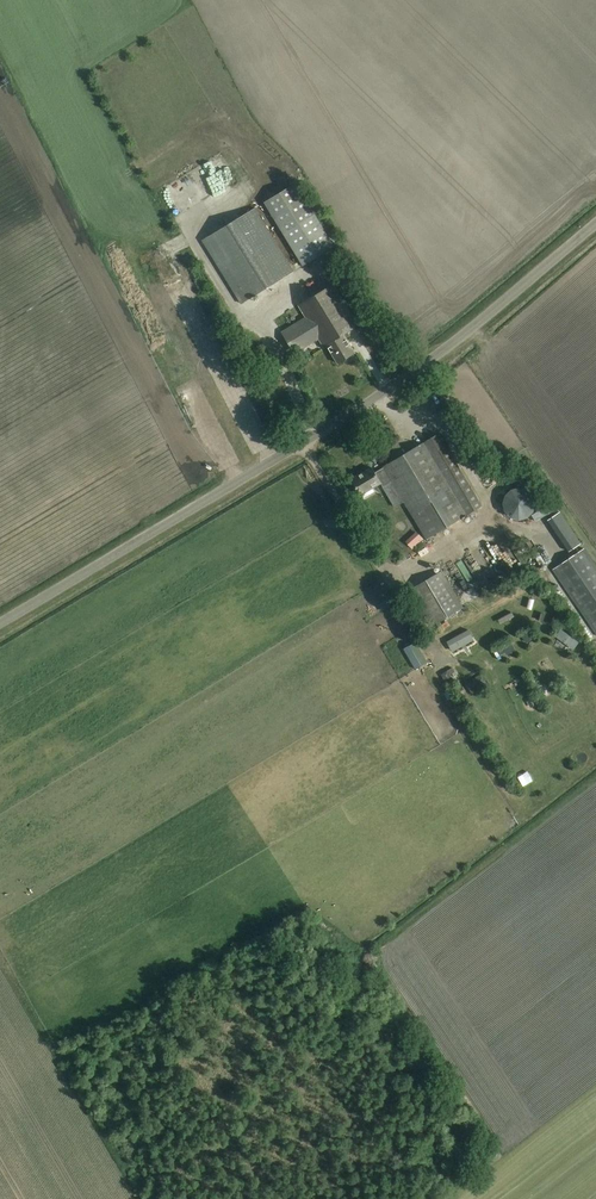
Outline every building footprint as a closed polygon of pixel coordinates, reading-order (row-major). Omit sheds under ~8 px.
[(207,218),(234,197),(229,191),(238,184),(218,159),(196,177),(203,186),(190,196),(207,218)] [(296,183),(264,203),(303,267),(335,247),(296,183)] [(255,208),(202,241),(241,305),(294,272),(255,208)] [(356,353),(345,334),(359,326),(333,284),(299,305),(306,316),(281,331),(295,353),(318,338),(324,347),(327,345),(338,363),(356,353)] [(482,505),(439,433),(374,472),(372,468),(352,480),(360,494),(361,493),(364,497),(374,491),(372,487),(380,482),(383,486),(392,481),(426,538),(482,505)] [(510,491),(504,498),(502,507),(506,515),(513,521),(523,521),(531,516),(535,508),(534,499),(528,492),(519,489),(510,491)] [(595,632),(595,566),(584,548),(553,569),(595,632)] [(448,570),(463,564),(461,559),(446,565),(448,570)] [(442,571),(410,590),(434,630),(466,611),(442,571)] [(380,600),(375,603),(381,612),(386,609),(380,600)] [(556,618),(551,616),(548,623),(554,625),(556,618)] [(474,640),(468,630),(447,642),(453,652),(474,640)] [(521,636),(525,642),(533,636),(529,630),(521,636)] [(560,639),(554,649),(574,660),(580,650),(560,639)] [(416,669),(428,662),(416,642),(404,649),(416,669)] [(515,650),(512,643),(503,647),(506,654),(515,650)] [(512,652),(504,656),(509,666),(517,661),(512,652)] [(452,667),(441,674),(447,683),(453,679),(450,674),(455,671),(452,667)] [(472,694),(489,683),(482,673),(466,684),(472,694)]
